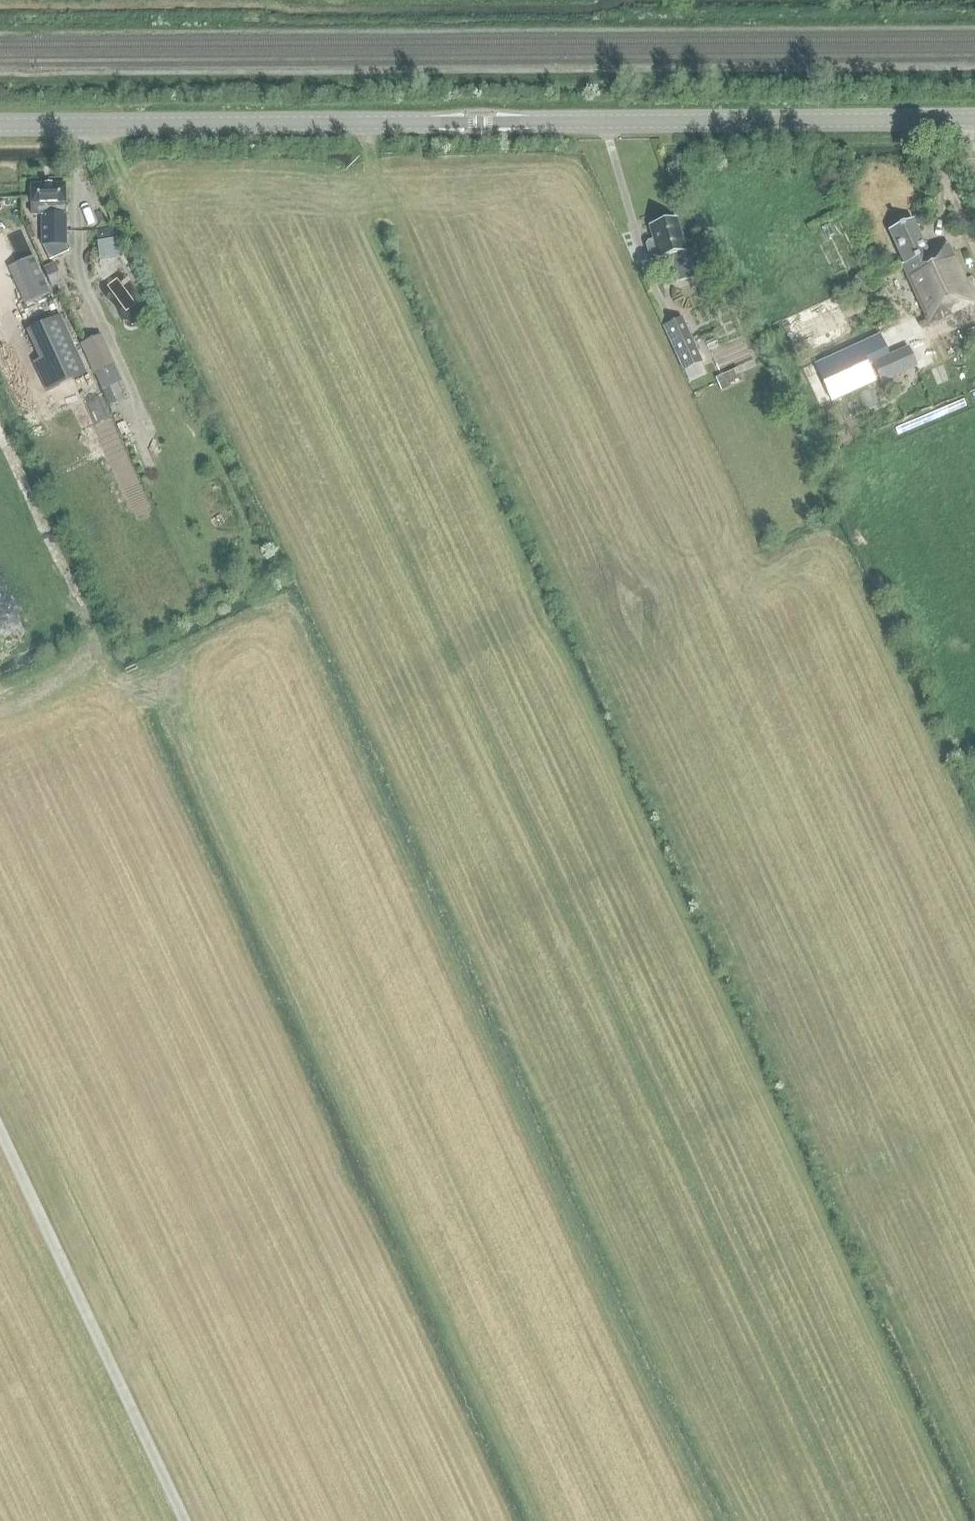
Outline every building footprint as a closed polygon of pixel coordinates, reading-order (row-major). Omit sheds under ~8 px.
[(64,185),(30,185),(30,204),(31,204),(31,215),(42,215),(42,244),(65,244),(65,203),(64,203),(64,185)] [(656,222),(656,224),(649,226),(653,240),(645,243),(650,262),(668,256),(675,282),(702,275),(695,249),(684,252),(674,217),(656,222)] [(901,265),(928,324),(974,302),(947,244),(927,253),(911,220),(888,231),(903,264),(901,265)] [(95,230),(98,252),(119,249),(116,227),(95,230)] [(56,259),(45,264),(54,284),(65,279),(56,259)] [(38,267),(15,277),(27,304),(50,293),(38,267)] [(851,281),(861,288),(866,280),(857,273),(851,281)] [(121,276),(110,282),(127,309),(137,303),(121,276)] [(732,318),(711,277),(695,285),(704,302),(712,299),(724,322),(732,318)] [(780,320),(798,359),(853,334),(835,294),(780,320)] [(57,387),(86,373),(59,315),(25,331),(38,359),(32,362),(46,392),(57,387)] [(682,371),(683,370),(700,362),(681,319),(662,327),(682,371)] [(820,407),(874,382),(875,383),(879,380),(881,383),(916,366),(908,346),(909,346),(899,324),(857,343),(803,369),(820,407)] [(116,361),(102,328),(81,338),(103,387),(123,378),(115,362),(116,361)] [(721,377),(726,387),(742,379),(738,369),(721,377)]
